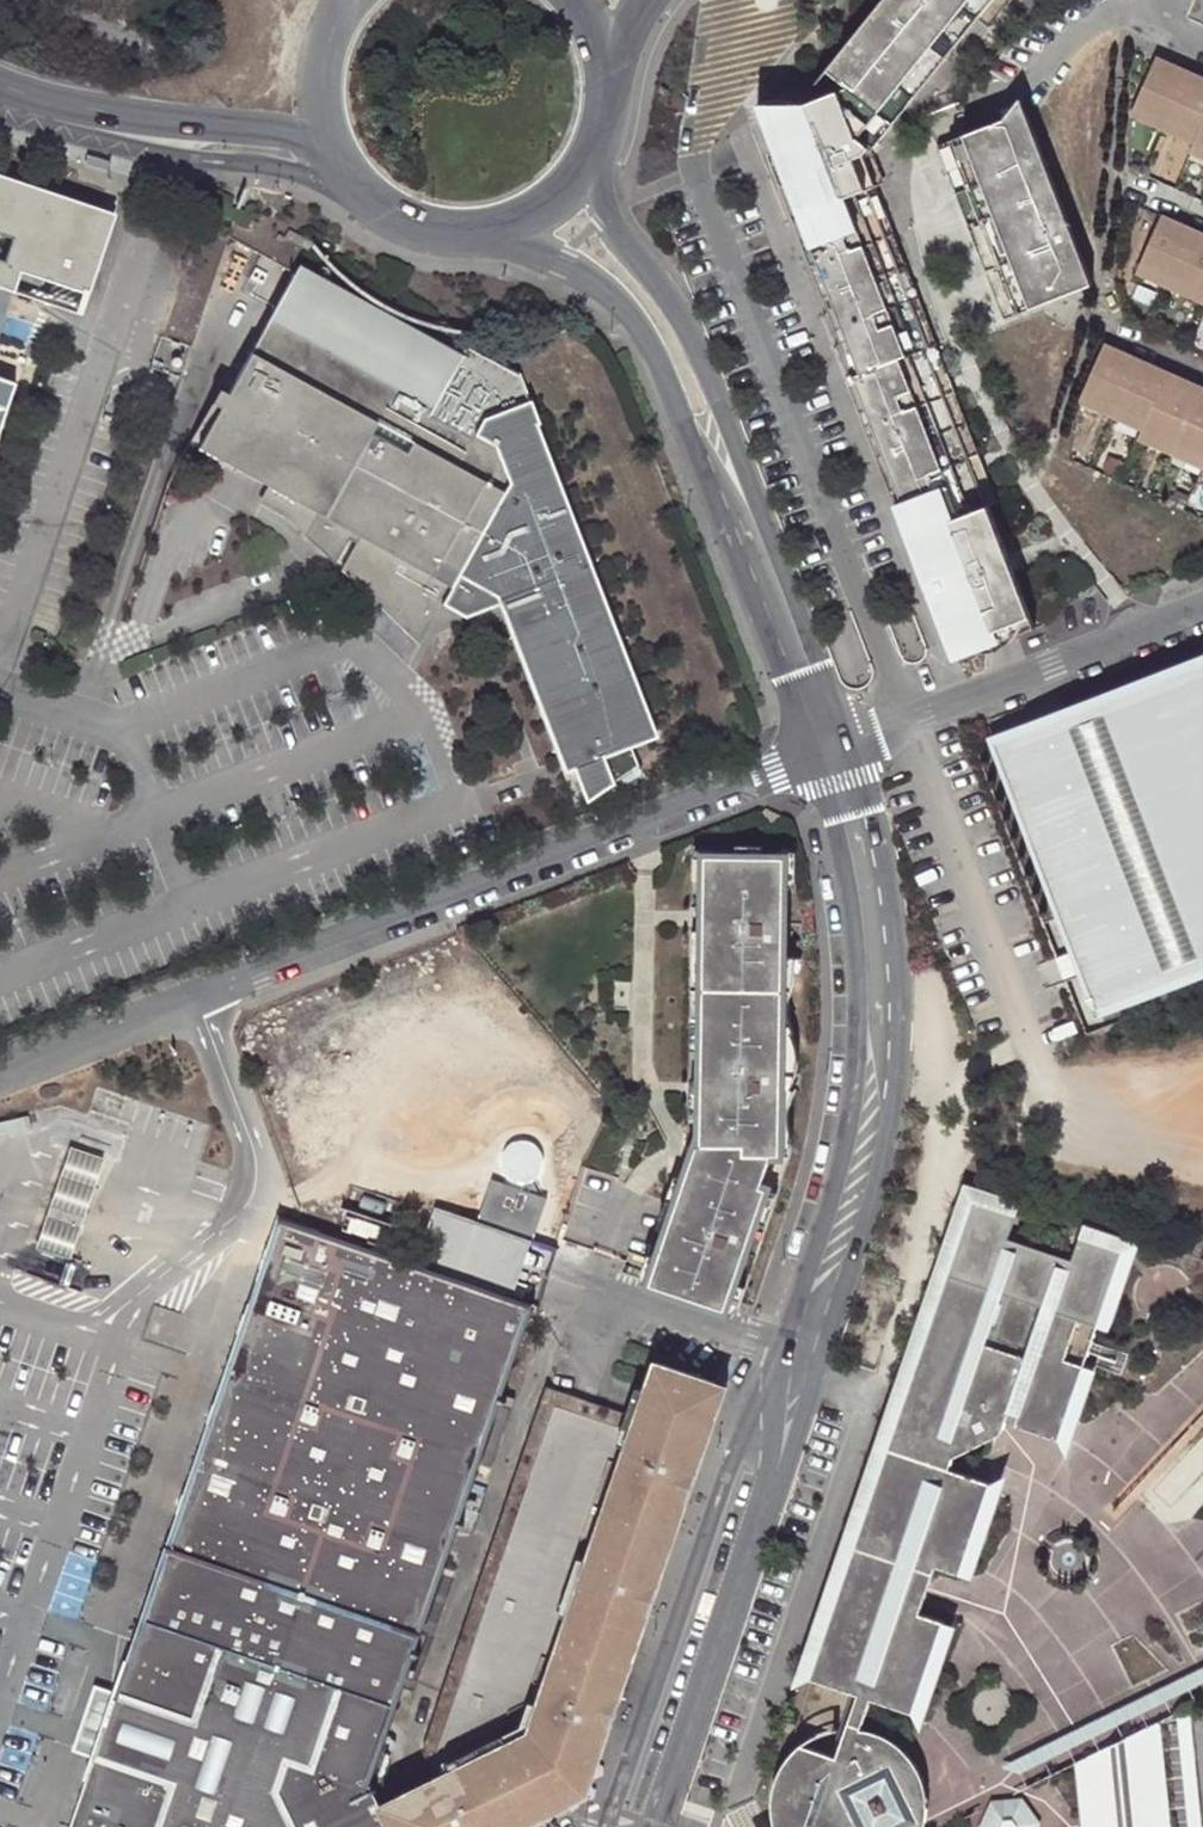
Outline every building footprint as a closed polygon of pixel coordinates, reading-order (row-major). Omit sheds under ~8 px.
[(988,504),(856,158),(862,155),(870,145),(860,137),(970,0),(882,0),(826,70),(847,87),(801,107),(799,104),(774,102),(758,106),(775,150),(780,148),(793,181),(805,212),(793,217),(855,375),(847,378),(908,535),(921,531),(938,576),(929,587),(957,658),(1035,627),(988,504)] [(992,0),(970,0),(860,137),(870,145),(862,155),(856,158),(988,504),(996,500),(874,185),(880,183),(869,153),(992,0)] [(1157,60),(1137,106),(1165,118),(1182,71),(1157,60)] [(799,104),(801,107),(847,87),(826,70),(799,104)] [(1161,129),(1166,118),(1188,73),(1182,71),(1165,118),(1161,129)] [(1200,134),(1202,128),(1202,80),(1188,73),(1166,118),(1200,134)] [(927,113),(926,121),(936,145),(952,139),(958,136),(963,101),(927,113)] [(1132,116),(1161,129),(1165,118),(1137,106),(1132,116)] [(952,139),(964,167),(969,182),(982,215),(994,245),(1000,262),(1020,311),(1090,284),(1023,111),(958,136),(952,139)] [(1200,134),(1166,118),(1161,129),(1196,144),(1200,134)] [(936,145),(947,174),(964,167),(952,139),(936,145)] [(1202,160),(1202,148),(1196,144),(1192,155),(1202,160)] [(768,153),(781,186),(793,181),(780,148),(775,150),(768,153)] [(947,174),(953,188),(969,182),(964,167),(947,174)] [(15,284),(83,303),(112,201),(0,169),(0,337),(15,284)] [(793,217),(805,212),(793,181),(781,186),(793,217)] [(953,188),(966,222),(982,215),(969,182),(953,188)] [(439,602),(420,591),(428,576),(449,587),(455,576),(493,597),(571,794),(638,764),(625,746),(655,735),(519,373),(467,344),(461,354),(300,265),(313,244),(314,242),(291,228),(288,232),(285,239),(280,236),(256,223),(250,220),(235,212),(207,197),(199,220),(227,236),(292,272),(227,396),(200,446),(272,485),(263,503),(287,515),(306,534),(322,507),(363,529),(341,569),(386,613),(397,592),(414,600),(400,627),(416,643),(439,602)] [(966,222),(978,251),(994,245),(982,215),(966,222)] [(1169,288),(1194,231),(1162,217),(1137,274),(1169,288)] [(187,346),(190,347),(227,236),(199,220),(159,336),(187,346)] [(1194,231),(1169,288),(1200,302),(1202,295),(1202,235),(1194,231)] [(978,251),(984,268),(1000,262),(994,245),(978,251)] [(1020,311),(1000,262),(984,268),(1004,317),(1020,311)] [(1133,283),(1165,297),(1169,288),(1137,274),(1133,283)] [(1165,297),(1196,311),(1200,302),(1169,288),(1165,297)] [(159,336),(149,367),(150,368),(159,336)] [(159,336),(150,368),(177,376),(187,346),(159,336)] [(1105,344),(1083,390),(1116,405),(1137,359),(1105,344)] [(177,376),(179,377),(190,347),(187,346),(177,376)] [(1116,405),(1147,421),(1168,373),(1137,359),(1116,405)] [(1143,431),(1174,445),(1199,387),(1168,373),(1147,421),(1143,431)] [(12,385),(0,381),(0,421),(12,385)] [(1202,458),(1202,388),(1199,387),(1174,445),(1202,458)] [(1112,416),(1116,405),(1083,390),(1078,400),(1112,416)] [(1112,416),(1143,431),(1147,421),(1116,405),(1112,416)] [(1138,441),(1169,455),(1174,445),(1143,431),(1138,441)] [(1202,470),(1202,468),(1202,458),(1174,445),(1169,455),(1202,470)] [(908,535),(929,587),(938,576),(921,531),(908,535)] [(1009,740),(1096,970),(1088,973),(1101,1006),(1202,968),(1202,667),(1068,717),(1009,740)] [(1009,740),(1068,717),(1059,693),(990,720),(995,735),(999,744),(1009,740)] [(988,738),(1079,976),(1088,973),(1096,970),(1009,740),(999,744),(995,735),(988,738)] [(706,858),(702,1166),(688,1161),(648,1279),(720,1304),(738,1309),(780,1183),(784,859),(706,858)] [(27,1116),(0,1122),(0,1137),(31,1130),(27,1116)] [(70,1147),(35,1246),(69,1258),(103,1159),(70,1147)] [(489,1178),(475,1218),(529,1236),(543,1197),(489,1178)] [(1059,1439),(1123,1251),(1081,1237),(1074,1258),(1010,1237),(1018,1216),(972,1200),(901,1411),(987,1438),(1000,1432),(1008,1410),(1017,1413),(1014,1423),(1059,1439)] [(115,1697),(97,1751),(71,1826),(389,1826),(377,1804),(373,1795),(367,1783),(410,1654),(418,1632),(491,1413),(498,1391),(528,1300),(510,1294),(529,1237),(474,1219),(432,1206),(423,1231),(413,1261),(281,1216),(115,1697)] [(421,1749),(435,1776),(461,1826),(480,1826),(580,1778),(714,1382),(654,1363),(645,1390),(637,1416),(627,1413),(544,1387),(421,1749)] [(480,1826),(519,1826),(588,1794),(726,1386),(714,1382),(580,1778),(480,1826)] [(635,1387),(627,1413),(637,1416),(645,1390),(635,1387)] [(512,1396),(498,1391),(491,1413),(504,1417),(512,1396)] [(918,1807),(898,1767),(889,1772),(872,1737),(857,1730),(867,1697),(910,1710),(941,1619),(916,1610),(932,1565),(958,1572),(988,1482),(946,1467),(949,1456),(987,1438),(901,1411),(810,1677),(852,1692),(830,1755),(810,1748),(803,1753),(798,1759),(792,1766),(788,1774),(785,1782),(783,1790),(781,1798),(781,1806),(781,1815),(783,1823),(784,1826),(876,1826),(918,1807)] [(418,1632),(410,1654),(422,1658),(429,1636),(418,1632)] [(779,1769),(774,1785),(772,1811),(775,1826),(784,1826),(783,1823),(781,1815),(781,1806),(781,1798),(783,1790),(785,1782),(788,1774),(792,1766),(798,1759),(803,1753),(810,1748),(830,1755),(852,1692),(810,1677),(792,1743),(803,1745),(793,1753),(786,1760),(779,1769)] [(78,1744),(97,1751),(115,1697),(97,1690),(78,1744)] [(1190,1826),(1201,1826),(1188,1701),(1177,1706),(1190,1826)] [(1080,1826),(1168,1826),(1157,1717),(1073,1758),(1080,1826)] [(435,1776),(377,1804),(389,1826),(461,1826),(435,1776)] [(1018,1795),(987,1798),(975,1826),(1033,1826),(1037,1820),(1018,1795)]
